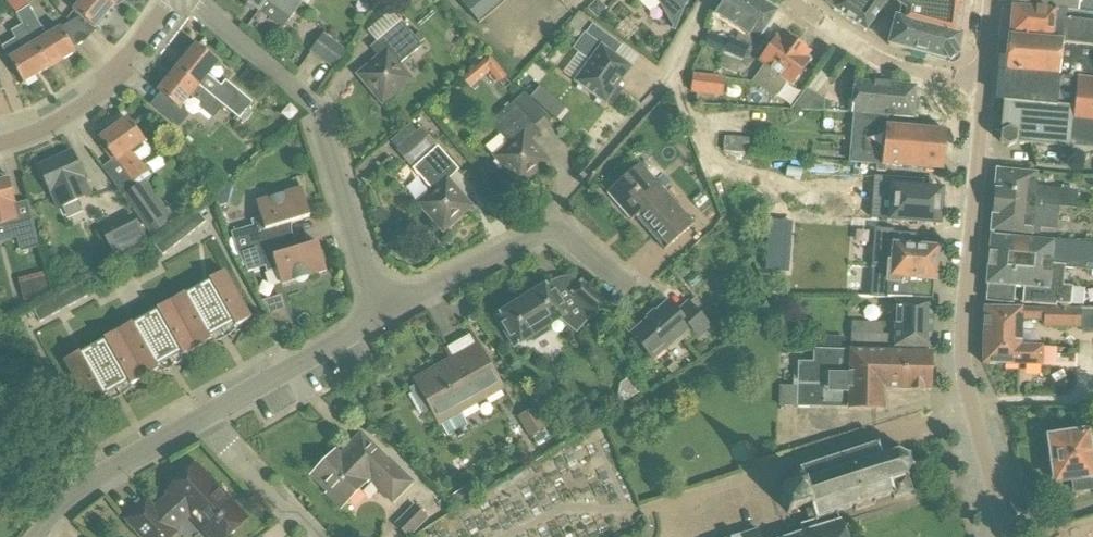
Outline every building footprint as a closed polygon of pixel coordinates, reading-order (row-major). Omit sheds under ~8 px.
[(73,12),(94,29),(114,5),(108,0),(82,0),(73,12)] [(297,0),(296,0),(240,0),(259,13),(266,2),(289,19),(301,3),(297,0)] [(509,0),(458,0),(480,25),(509,0)] [(587,9),(597,19),(607,9),(598,0),(596,0),(587,9)] [(660,5),(673,27),(672,30),(683,5),(688,0),(655,0),(660,5)] [(754,0),(718,0),(715,5),(718,6),(712,15),(731,27),(742,12),(745,13),(754,0)] [(742,63),(743,61),(749,47),(752,49),(761,36),(777,11),(759,0),(754,0),(745,13),(742,12),(731,27),(740,32),(736,39),(730,36),(728,40),(725,39),(719,54),(722,55),(742,63)] [(834,7),(831,12),(842,19),(865,35),(873,22),(882,9),(888,0),(825,0),(834,7)] [(927,22),(927,24),(961,32),(962,25),(964,11),(965,4),(965,0),(894,0),(927,22)] [(1013,6),(1059,11),(1092,14),(1092,0),(1013,0),(1013,6)] [(22,24),(48,68),(73,52),(58,28),(46,35),(29,6),(16,14),(22,24)] [(1059,11),(1013,6),(1010,37),(1005,37),(1005,38),(1056,42),(1092,48),(1092,14),(1059,11)] [(578,12),(568,26),(579,34),(589,20),(578,12)] [(963,33),(961,32),(927,24),(898,17),(894,16),(886,47),(946,62),(948,65),(961,56),(960,54),(963,33)] [(381,106),(411,80),(398,65),(420,47),(400,23),(376,43),(384,52),(355,76),(381,106)] [(23,83),(48,68),(22,24),(11,32),(15,39),(1,47),(8,59),(23,83)] [(590,25),(572,50),(589,62),(574,83),(603,104),(605,102),(611,105),(622,89),(617,86),(629,69),(613,57),(620,47),(590,25)] [(719,54),(725,39),(709,32),(703,46),(719,54)] [(334,70),(347,51),(323,33),(309,52),(334,70)] [(762,92),(797,45),(796,44),(796,40),(791,36),(787,37),(785,36),(781,41),(776,38),(758,61),(764,66),(751,83),(762,92)] [(1092,169),(1092,80),(1078,79),(1080,47),(1006,41),(1003,75),(1012,76),(1012,82),(1003,82),(1001,102),(1008,103),(1072,108),(1068,166),(1092,169)] [(221,86),(207,74),(217,63),(195,44),(175,68),(223,108),(224,107),(239,119),(253,103),(226,81),(221,86)] [(797,45),(762,92),(773,100),(785,83),(791,87),(810,63),(804,59),(808,53),(807,52),(807,49),(803,45),(799,46),(797,45)] [(507,77),(490,55),(461,79),(470,89),(489,73),(498,84),(507,77)] [(736,76),(742,63),(722,55),(717,68),(736,76)] [(213,120),(223,108),(175,68),(155,91),(166,100),(158,109),(178,126),(188,114),(179,107),(190,95),(202,105),(199,108),(213,120)] [(693,75),(691,93),(721,96),(723,79),(693,75)] [(913,96),(914,87),(853,82),(852,90),(848,90),(847,102),(851,103),(850,114),(911,119),(912,112),(915,110),(915,102),(913,96)] [(537,86),(528,97),(539,107),(549,96),(537,86)] [(824,111),(825,99),(806,88),(790,110),(824,111)] [(513,102),(488,122),(507,145),(492,157),(518,188),(548,163),(531,141),(525,134),(547,116),(528,97),(524,93),(513,102)] [(1068,166),(1072,108),(1008,103),(1006,128),(998,132),(998,141),(1005,147),(1014,143),(1039,145),(1038,157),(1032,159),(1034,165),(1067,168),(1068,166)] [(374,120),(383,132),(394,124),(386,111),(374,120)] [(940,171),(944,133),(884,127),(885,120),(852,118),(848,163),(875,165),(874,171),(884,172),(884,166),(940,171)] [(127,119),(99,139),(106,148),(104,150),(111,160),(113,158),(116,162),(117,161),(132,181),(146,171),(136,159),(146,151),(147,147),(143,142),(143,141),(127,119)] [(410,167),(436,144),(422,129),(397,152),(410,167)] [(723,155),(748,156),(750,139),(725,136),(723,155)] [(443,235),(472,208),(447,181),(458,172),(436,148),(412,171),(431,191),(416,205),(443,235)] [(80,178),(68,152),(36,166),(57,212),(92,194),(84,176),(80,178)] [(694,225),(639,164),(607,194),(631,221),(638,215),(668,248),(694,225)] [(1076,209),(1077,191),(1036,187),(1037,175),(997,171),(994,198),(1015,200),(1015,209),(1033,211),(1033,210),(1043,211),(1044,206),(1059,208),(1076,209)] [(936,224),(938,192),(919,190),(920,186),(905,184),(905,178),(872,175),(872,185),(871,197),(867,197),(867,192),(836,189),(836,190),(818,188),(816,213),(834,215),(864,218),(864,217),(884,219),(885,213),(888,213),(888,220),(936,224)] [(12,204),(13,204),(7,180),(0,182),(0,225),(3,224),(16,221),(12,204)] [(138,215),(154,203),(140,183),(123,195),(138,215)] [(237,254),(291,238),(287,225),(309,218),(300,190),(255,204),(260,219),(250,222),(251,226),(231,233),(237,253),(237,254)] [(1015,209),(1015,200),(994,198),(991,231),(1031,235),(1040,235),(1040,230),(1057,231),(1059,208),(1044,206),(1043,211),(1033,210),(1033,211),(1015,209)] [(163,256),(207,222),(198,211),(154,245),(163,256)] [(132,215),(100,232),(114,258),(146,241),(132,215)] [(790,248),(792,223),(768,221),(766,246),(790,248)] [(34,224),(14,229),(16,237),(21,253),(22,253),(40,248),(34,224)] [(990,237),(985,286),(987,286),(986,302),(1014,304),(1015,287),(1026,288),(1024,303),(1057,306),(1057,305),(1071,306),(1071,305),(1081,306),(1085,302),(1085,293),(1082,290),(1061,288),(1063,269),(1092,272),(1092,245),(1052,241),(1051,243),(990,237)] [(291,238),(237,254),(248,273),(263,268),(265,274),(275,271),(280,286),(325,273),(316,244),(295,251),(291,238)] [(909,249),(910,244),(897,244),(896,248),(884,248),(883,267),(888,267),(886,298),(931,300),(934,250),(909,249)] [(88,410),(235,328),(249,321),(222,273),(61,363),(88,410)] [(550,284),(497,319),(516,349),(531,339),(534,343),(550,333),(548,328),(560,321),(577,335),(593,315),(596,318),(608,304),(581,281),(569,295),(574,298),(563,305),(550,284)] [(39,323),(88,296),(82,284),(33,310),(39,323)] [(280,297),(263,302),(278,328),(288,325),(280,297)] [(678,312),(668,302),(631,334),(653,360),(690,327),(699,338),(711,328),(689,303),(678,312)] [(929,348),(930,303),(894,302),(893,326),(893,336),(883,335),(883,323),(851,322),(851,346),(929,348)] [(1054,310),(985,308),(984,336),(1004,337),(1004,342),(1021,343),(1021,320),(1042,320),(1043,326),(1080,327),(1080,331),(1092,331),(1092,310),(1079,310),(1054,310)] [(450,360),(413,381),(416,387),(430,411),(438,424),(440,423),(448,437),(468,426),(460,412),(500,389),(501,388),(470,335),(469,335),(467,336),(470,342),(451,353),(448,347),(444,350),(450,360)] [(1004,342),(1004,337),(984,336),(983,365),(1041,366),(1056,367),(1056,368),(1077,368),(1077,355),(1057,355),(1057,348),(1041,347),(1020,347),(1021,343),(1004,342)] [(12,362),(0,344),(0,370),(12,362)] [(929,351),(834,349),(834,350),(813,349),(813,362),(798,362),(797,387),(796,407),(882,410),(883,392),(927,392),(929,351)] [(796,407),(797,387),(780,387),(779,407),(796,407)] [(529,438),(547,428),(535,407),(517,417),(529,438)] [(1049,438),(1054,466),(1051,469),(1052,475),(1055,477),(1055,482),(1073,480),(1075,492),(1092,489),(1092,481),(1092,476),(1092,467),(1092,458),(1092,432),(1049,438)] [(411,486),(359,436),(347,448),(350,451),(341,460),(334,453),(311,476),(328,493),(326,495),(340,509),(365,483),(363,481),(365,479),(392,506),(411,486)] [(878,444),(858,450),(858,448),(856,449),(856,451),(839,457),(839,455),(837,455),(838,457),(821,463),(820,461),(818,461),(818,463),(800,470),(799,468),(798,469),(799,470),(803,480),(802,479),(798,477),(794,478),(792,482),(793,485),(796,486),(783,490),(789,514),(804,509),(808,522),(800,524),(803,532),(787,536),(843,536),(838,520),(841,519),(839,513),(854,508),(855,511),(857,510),(856,508),(873,502),(874,505),(876,505),(875,502),(892,496),(894,500),(914,494),(909,478),(907,476),(911,468),(913,468),(913,465),(911,465),(909,457),(910,456),(908,454),(907,456),(900,452),(900,451),(897,451),(897,452),(882,457),(878,444)] [(631,454),(619,460),(623,469),(627,476),(638,470),(631,454)] [(192,467),(165,494),(167,496),(152,511),(144,503),(123,524),(137,536),(172,536),(175,534),(173,532),(195,510),(209,525),(203,531),(209,536),(224,536),(243,518),(192,467)] [(463,489),(451,497),(458,508),(470,500),(463,489)] [(429,518),(414,504),(394,525),(406,536),(411,536),(429,518)]
